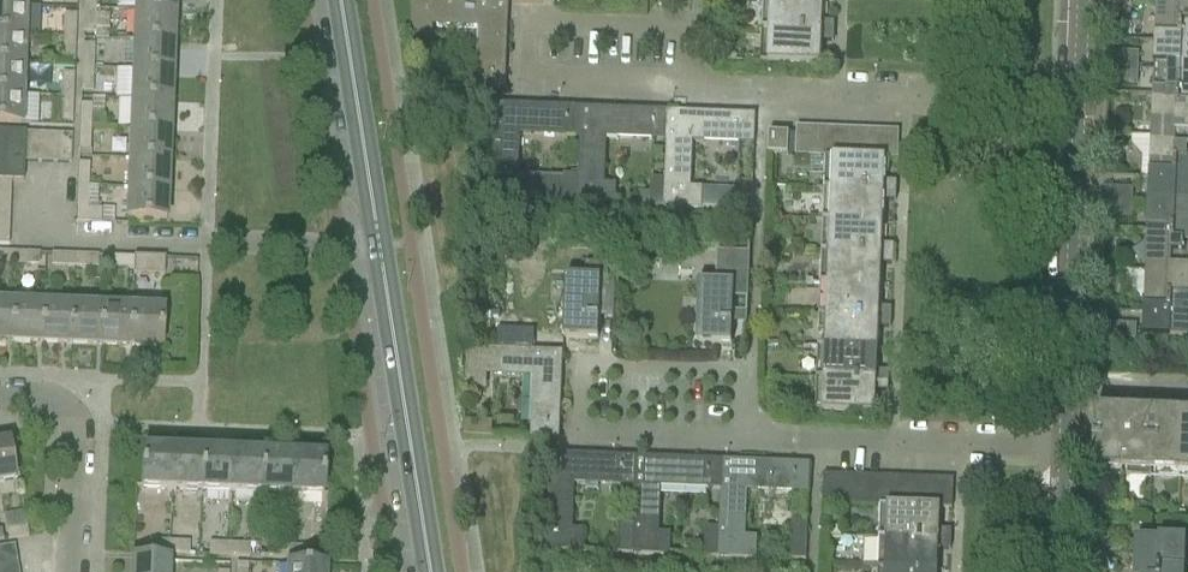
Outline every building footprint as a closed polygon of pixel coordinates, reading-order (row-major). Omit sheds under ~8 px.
[(83,10),(95,11),(96,0),(83,0),(83,10)] [(133,12),(174,14),(174,13),(172,13),(173,0),(133,0),(133,12)] [(505,91),(508,3),(427,0),(412,0),(411,37),(432,38),(432,27),(478,28),(476,90),(505,91)] [(761,30),(833,33),(833,24),(821,23),(822,1),(798,0),(769,0),(769,14),(762,14),(761,30)] [(1156,43),(1181,44),(1182,30),(1187,30),(1187,3),(1158,2),(1156,43)] [(25,36),(37,37),(38,8),(27,7),(0,6),(0,35),(25,36)] [(83,10),(82,34),(83,34),(94,34),(95,11),(83,10)] [(133,12),(132,42),(173,43),(171,43),(172,14),(174,14),(133,12)] [(64,16),(63,38),(76,38),(77,16),(64,16)] [(1112,27),(1111,41),(1124,41),(1125,27),(1112,27)] [(760,60),(760,61),(820,64),(820,42),(832,42),(833,33),(761,30),(760,46),(768,46),(767,60),(760,60)] [(1155,70),(1187,71),(1187,30),(1182,30),(1181,44),(1156,43),(1155,70)] [(24,67),(25,36),(0,35),(0,66),(24,67)] [(76,38),(63,38),(62,63),(75,63),(76,38)] [(132,42),(130,71),(172,73),(172,72),(170,72),(171,44),(173,44),(173,43),(132,42)] [(82,46),(81,69),(93,70),(94,46),(82,46)] [(1111,56),(1112,83),(1134,82),(1133,55),(1111,56)] [(23,95),(24,67),(0,66),(0,95),(23,95)] [(81,69),(80,93),(92,93),(93,70),(81,69)] [(1154,97),(1179,98),(1178,112),(1187,113),(1187,71),(1155,70),(1154,97)] [(115,71),(114,100),(129,101),(170,103),(170,102),(169,102),(170,74),(172,74),(172,73),(130,71),(115,71)] [(61,75),(60,97),(73,97),(74,75),(61,75)] [(0,95),(0,126),(22,127),(23,95),(0,95)] [(73,97),(60,97),(59,122),(72,122),(73,97)] [(1152,138),(1187,139),(1187,113),(1178,112),(1179,98),(1154,97),(1152,138)] [(129,101),(128,130),(170,132),(170,131),(168,131),(169,103),(170,103),(129,101)] [(79,105),(78,128),(90,129),(91,105),(80,105),(79,105)] [(495,105),(491,202),(515,203),(529,203),(563,205),(563,204),(564,183),(530,182),(518,181),(520,135),(567,137),(567,132),(568,108),(504,105),(495,105)] [(576,205),(615,206),(616,185),(604,185),(606,139),(653,141),(653,136),(654,112),(580,109),(579,133),(579,137),(578,176),(576,205)] [(664,179),(663,208),(702,210),(703,189),(691,188),(693,142),(740,144),(741,115),(667,112),(666,136),(666,141),(664,179)] [(795,156),(810,156),(811,127),(796,127),(796,135),(795,156)] [(810,156),(826,157),(827,128),(811,127),(810,156)] [(78,128),(77,152),(78,152),(89,152),(90,129),(78,128)] [(827,128),(826,157),(840,158),(842,129),(827,128)] [(842,129),(840,158),(855,158),(856,129),(842,129)] [(856,129),(855,158),(869,159),(870,130),(856,129)] [(128,130),(127,160),(168,162),(168,161),(167,161),(168,133),(169,133),(170,132),(128,130)] [(869,159),(883,160),(884,130),(870,130),(869,159)] [(883,160),(885,160),(897,160),(898,131),(884,130),(883,160)] [(11,183),(23,183),(24,163),(25,134),(0,133),(0,182),(11,183)] [(40,135),(25,134),(24,163),(39,164),(40,135)] [(769,134),(768,155),(788,156),(788,155),(789,135),(769,134)] [(55,135),(40,135),(39,164),(54,164),(55,135)] [(71,135),(55,135),(54,164),(70,165),(71,135)] [(1131,146),(1142,157),(1141,179),(1151,179),(1176,180),(1176,166),(1187,166),(1187,139),(1152,138),(1131,137),(1131,146)] [(826,157),(825,189),(896,192),(896,182),(884,182),(885,160),(883,160),(869,159),(855,158),(840,158),(826,157)] [(127,160),(126,190),(167,191),(165,191),(167,162),(168,162),(127,160)] [(77,187),(89,187),(89,165),(77,165),(77,187)] [(1150,206),(1187,207),(1187,166),(1176,166),(1176,180),(1151,179),(1150,206)] [(563,204),(576,205),(578,176),(564,175),(564,183),(563,204)] [(649,208),(663,208),(664,179),(651,179),(649,208)] [(10,199),(11,183),(0,182),(0,198),(10,199)] [(736,212),(751,212),(752,183),(737,183),(736,212)] [(76,187),(75,209),(96,210),(97,188),(89,188),(88,188),(76,187)] [(1147,190),(1105,188),(1104,219),(1135,220),(1136,202),(1147,203),(1147,190)] [(823,220),(823,221),(883,223),(883,201),(896,201),(896,192),(825,189),(824,205),(831,206),(831,220),(823,220)] [(167,191),(126,190),(125,196),(128,196),(127,220),(166,222),(166,220),(164,220),(165,192),(167,192),(167,191)] [(10,214),(10,199),(0,198),(0,214),(10,214)] [(1148,232),(1174,233),(1173,248),(1187,248),(1187,207),(1150,206),(1148,232)] [(75,211),(74,224),(75,224),(101,225),(101,210),(96,210),(75,209),(75,211)] [(9,230),(10,214),(0,214),(0,230),(9,230)] [(823,236),(822,252),(893,255),(894,246),(882,245),(883,223),(823,221),(823,222),(830,222),(830,236),(823,236)] [(0,230),(0,246),(8,246),(9,230),(0,230)] [(1147,273),(1187,275),(1187,248),(1173,248),(1174,233),(1148,232),(1147,273)] [(629,249),(628,263),(668,265),(668,251),(629,249)] [(697,320),(696,344),(731,345),(732,324),(733,312),(733,301),(748,301),(749,271),(750,253),(716,252),(715,284),(699,283),(697,320)] [(821,283),(821,284),(880,286),(881,264),(893,265),(893,255),(822,252),(821,269),(829,269),(828,283),(821,283)] [(15,265),(16,253),(0,253),(0,265),(15,265)] [(16,253),(15,265),(38,266),(39,254),(16,253)] [(51,267),(75,268),(75,256),(52,255),(51,267)] [(75,256),(75,268),(97,269),(98,257),(75,256)] [(133,277),(134,277),(134,259),(110,258),(110,270),(133,271),(133,277)] [(134,259),(134,277),(164,279),(164,260),(134,259)] [(563,338),(598,340),(599,307),(614,308),(615,265),(600,265),(600,279),(565,277),(563,338)] [(1122,278),(1141,299),(1146,299),(1145,315),(1170,315),(1171,301),(1187,302),(1187,275),(1149,273),(1122,272),(1122,278)] [(820,299),(820,316),(891,319),(891,309),(879,309),(880,286),(821,284),(821,285),(828,285),(827,300),(820,299)] [(1145,315),(1144,342),(1187,344),(1187,302),(1171,301),(1170,315),(1145,315)] [(12,344),(14,303),(0,303),(0,342),(12,343),(12,344)] [(41,345),(42,346),(43,304),(14,303),(12,344),(13,344),(13,343),(41,344),(41,345)] [(70,347),(71,347),(73,305),(43,304),(42,346),(42,344),(71,345),(70,347)] [(100,348),(101,348),(103,307),(73,305),(71,347),(72,347),(72,345),(100,346),(100,348)] [(130,349),(132,311),(132,308),(103,307),(101,348),(102,348),(102,346),(130,347),(130,349)] [(132,311),(130,349),(131,349),(131,347),(159,349),(159,351),(161,351),(162,312),(162,309),(132,308),(132,311)] [(820,316),(819,333),(826,333),(825,348),(877,350),(878,328),(890,328),(891,319),(820,316)] [(1123,341),(1123,325),(1084,324),(1083,340),(1123,341)] [(1136,326),(1123,325),(1123,341),(1135,342),(1136,326)] [(533,378),(530,439),(559,440),(563,352),(466,348),(464,386),(486,387),(486,376),(533,378)] [(818,364),(817,379),(888,382),(889,373),(877,372),(877,350),(825,348),(823,348),(818,348),(818,349),(825,349),(825,364),(818,364)] [(816,411),(816,412),(875,414),(876,391),(888,392),(888,382),(817,379),(816,396),(824,396),(823,411),(816,411)] [(1095,412),(1093,473),(1122,474),(1124,414),(1109,413),(1095,412)] [(1124,414),(1122,474),(1151,475),(1153,415),(1124,414)] [(1153,415),(1151,475),(1180,476),(1182,416),(1153,415)] [(1180,476),(1187,477),(1187,416),(1182,416),(1180,476)] [(14,480),(8,444),(7,444),(7,445),(0,447),(0,482),(14,480)] [(140,491),(171,492),(172,456),(144,455),(144,453),(141,453),(140,491)] [(622,458),(549,455),(545,551),(583,552),(584,531),(573,531),(574,485),(621,487),(622,458)] [(171,492),(201,493),(203,456),(202,456),(201,457),(172,456),(171,492)] [(201,493),(231,495),(233,459),(204,458),(204,456),(203,456),(201,493)] [(231,495),(261,496),(263,458),(262,458),(262,460),(233,459),(231,495)] [(261,496),(291,497),(293,461),(264,460),(264,458),(263,458),(261,496)] [(709,461),(635,458),(632,525),(631,554),(670,556),(671,535),(659,534),(661,488),(707,490),(709,461)] [(293,461),(291,497),(323,498),(324,460),(322,460),(322,462),(293,461)] [(796,464),(721,462),(719,529),(718,558),(756,559),(757,538),(745,538),(747,491),(794,493),(796,464)] [(822,504),(837,504),(838,475),(823,475),(822,504)] [(837,504),(851,505),(852,476),(838,475),(837,504)] [(851,505),(865,505),(867,477),(852,476),(851,505)] [(865,505),(880,506),(881,477),(867,477),(865,505)] [(881,477),(880,506),(894,507),(895,478),(881,477)] [(895,478),(894,507),(909,507),(910,478),(895,478)] [(910,478),(909,507),(923,508),(924,479),(910,478)] [(923,508),(938,508),(939,480),(924,479),(923,508)] [(938,508),(940,508),(952,509),(953,480),(939,480),(938,508)] [(879,522),(879,538),(951,541),(951,532),(939,531),(940,508),(938,508),(923,508),(909,507),(894,507),(887,506),(886,522),(879,522)] [(1136,506),(1136,517),(1147,518),(1148,507),(1136,506)] [(3,517),(5,528),(25,525),(24,514),(3,517)] [(25,525),(5,528),(7,540),(27,536),(25,525)] [(619,525),(618,554),(631,554),(632,525),(619,525)] [(705,528),(704,557),(718,558),(719,529),(705,528)] [(790,560),(805,561),(807,532),(791,532),(790,560)] [(862,569),(877,570),(884,570),(930,571),(937,571),(938,550),(950,551),(951,541),(879,538),(879,540),(863,539),(862,569)] [(148,553),(168,554),(169,542),(149,541),(148,553)] [(169,542),(168,554),(189,555),(189,543),(169,542)] [(229,556),(229,544),(210,543),(209,555),(229,556)] [(1135,571),(1160,571),(1181,571),(1185,571),(1186,545),(1136,543),(1135,571)] [(250,557),(250,545),(229,544),(229,556),(250,557)] [(16,561),(14,546),(0,548),(0,563),(16,561)] [(268,557),(289,558),(290,547),(268,546),(268,557)] [(290,547),(289,558),(309,559),(309,547),(290,547)] [(168,562),(132,560),(132,562),(133,562),(133,571),(168,571),(168,562)] [(16,561),(0,563),(0,571),(18,571),(16,561)]
